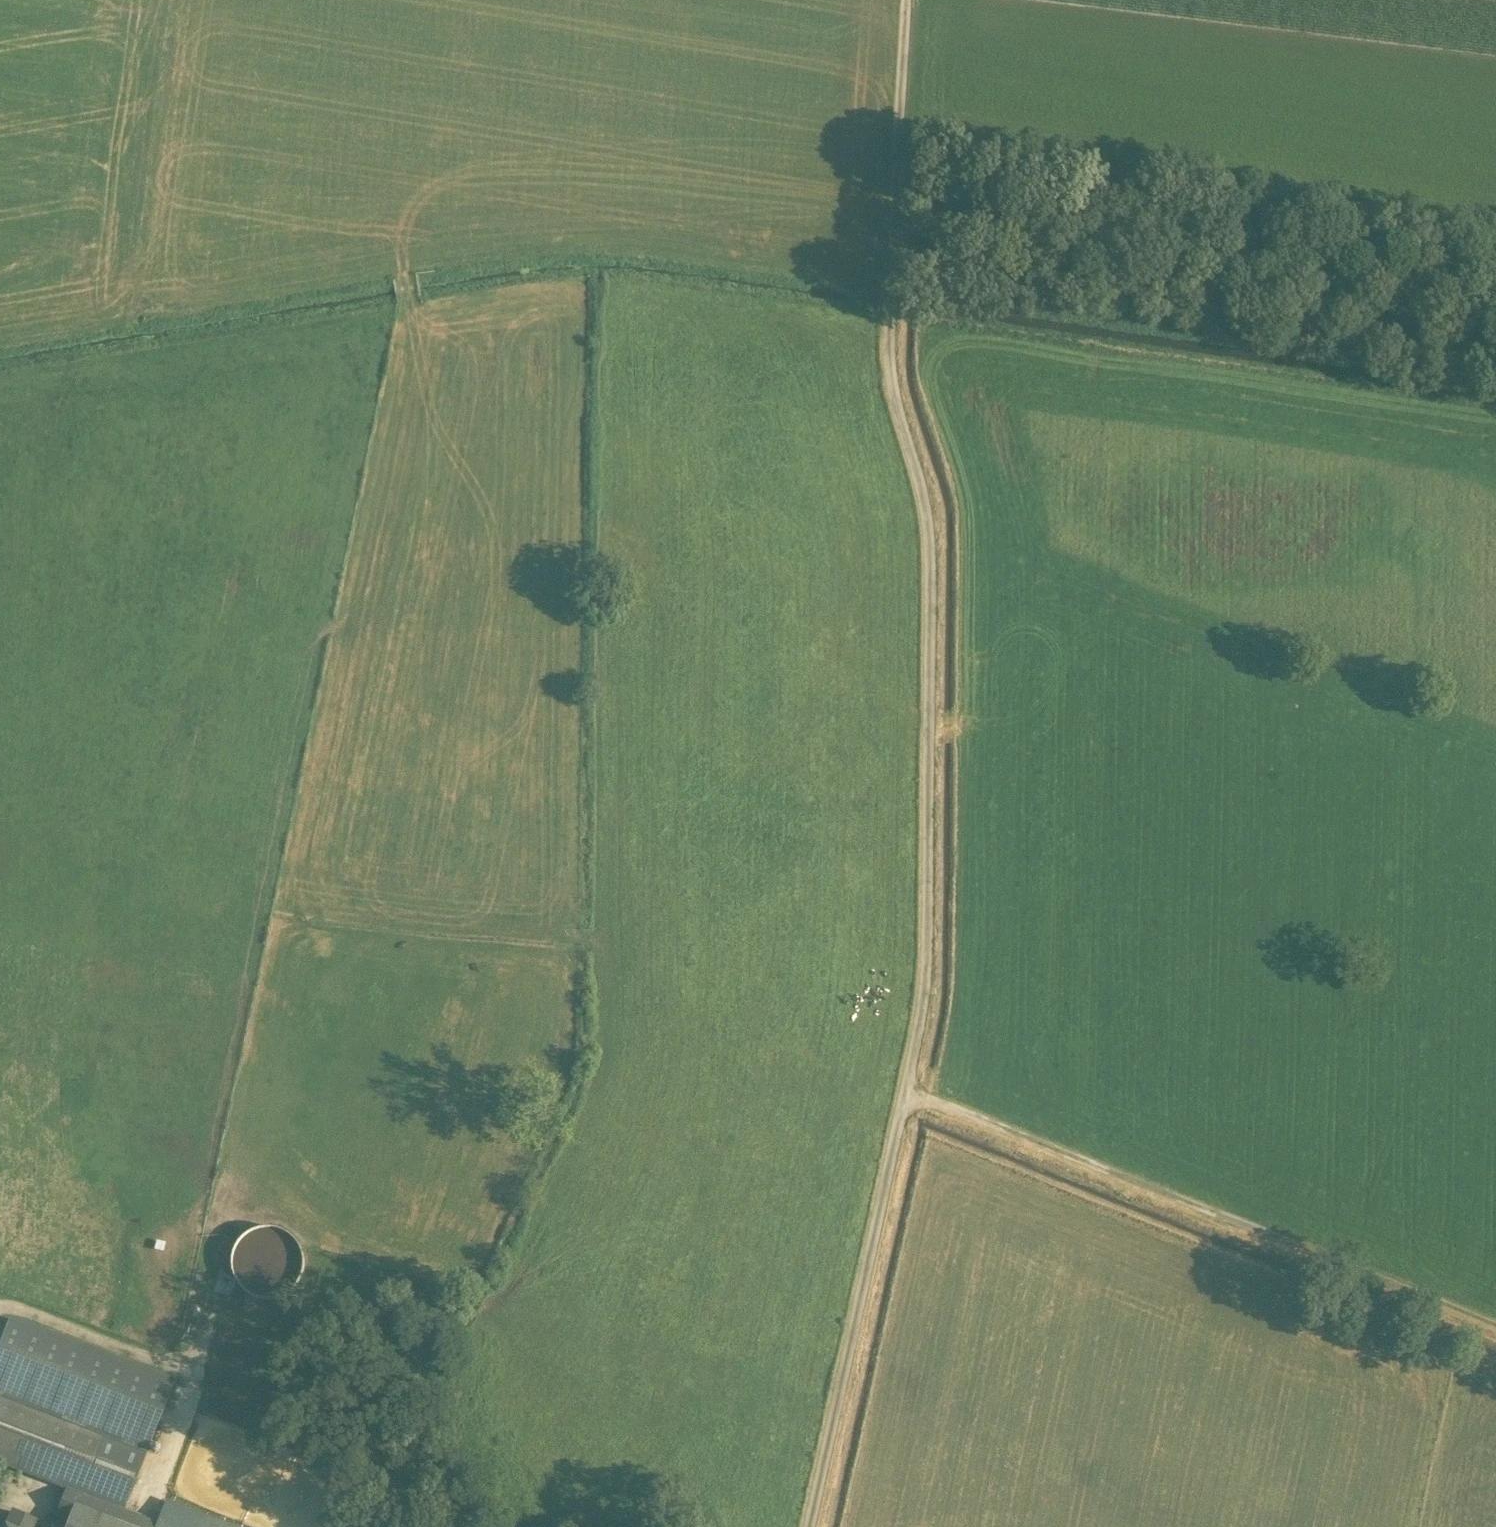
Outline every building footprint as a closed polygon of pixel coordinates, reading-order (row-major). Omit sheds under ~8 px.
[(3,1318),(0,1325),(0,1396),(141,1451),(168,1383),(3,1318)] [(0,1396),(0,1460),(119,1506),(141,1451),(0,1396)] [(161,1501),(150,1526),(226,1526),(161,1501)] [(57,1521),(62,1505),(52,1502),(47,1518),(57,1521)] [(63,1510),(55,1526),(102,1526),(63,1510)]
